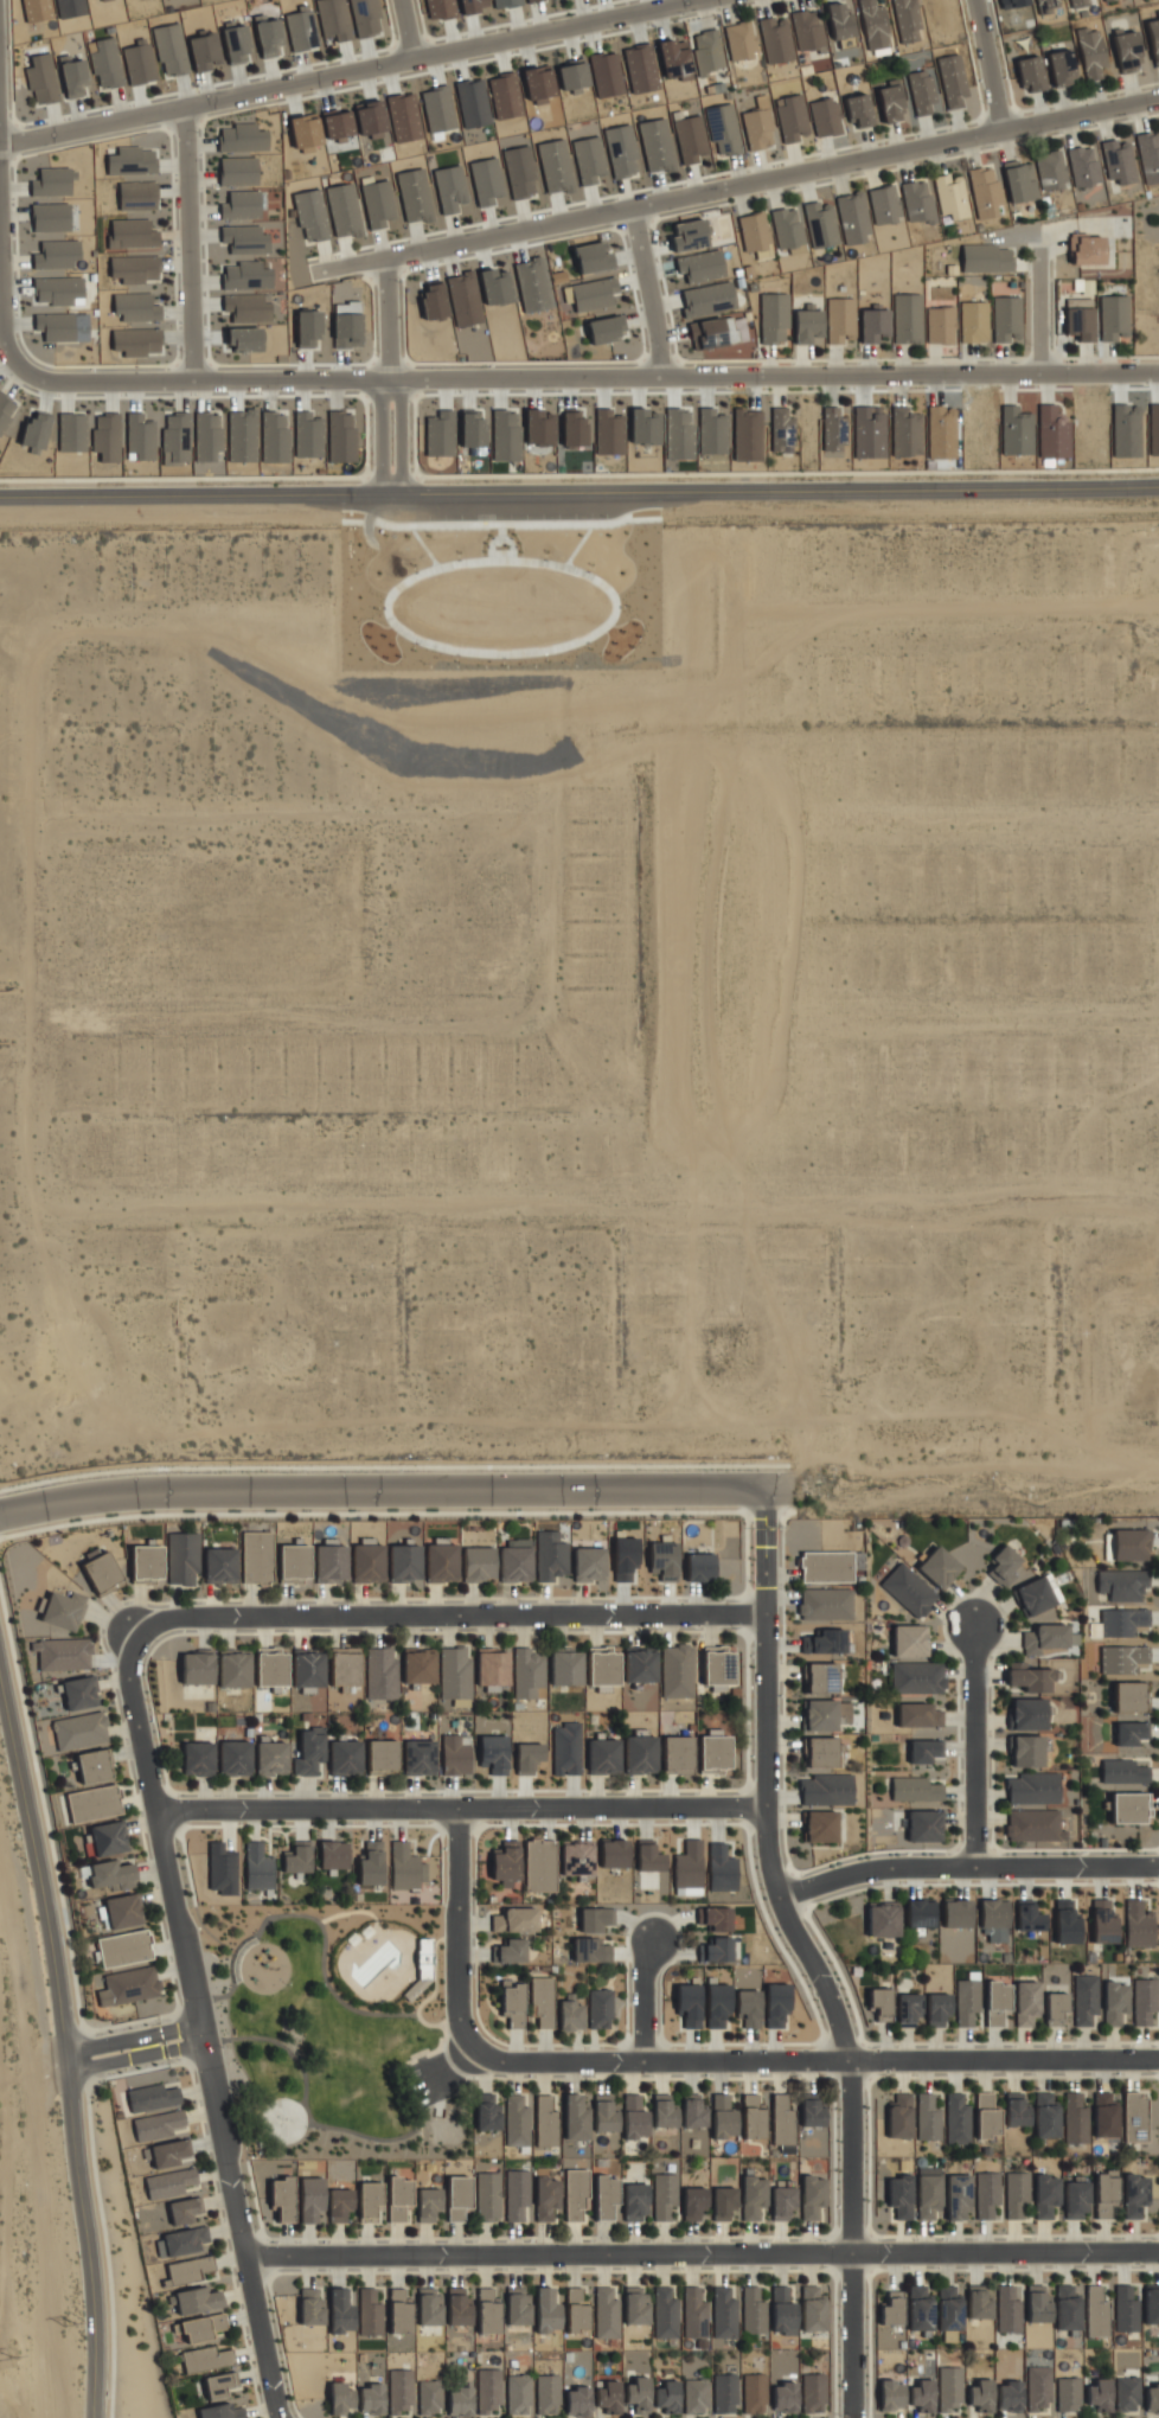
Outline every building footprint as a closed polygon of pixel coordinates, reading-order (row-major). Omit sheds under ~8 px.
[(26,23),(53,17),(49,0),(22,0),(26,23)] [(60,19),(87,13),(84,0),(56,0),(60,19)] [(323,38),(335,36),(336,42),(351,39),(345,0),(316,0),(323,38)] [(382,33),(377,0),(350,0),(356,37),(382,33)] [(430,20),(456,14),(452,0),(425,0),(430,20)] [(488,0),(460,0),(463,15),(479,12),(478,8),(489,6),(488,0)] [(523,3),(522,0),(493,0),(495,9),(523,3)] [(826,5),(833,39),(854,36),(847,0),(826,5)] [(864,49),(885,47),(884,0),(863,0),(864,49)] [(923,39),(917,0),(893,0),(899,43),(923,39)] [(1037,13),(1060,9),(1059,0),(1035,0),(1037,13)] [(1092,0),(1069,0),(1070,8),(1092,5),(1092,0)] [(319,46),(309,7),(283,13),(293,52),(319,46)] [(792,11),(798,51),(824,47),(819,7),(792,11)] [(767,64),(794,59),(786,14),(758,18),(767,64)] [(731,62),(758,56),(751,18),(723,24),(731,62)] [(1147,20),(1154,66),(1158,66),(1158,18),(1147,20)] [(153,28),(163,76),(188,72),(179,22),(153,28)] [(246,61),(244,53),(252,51),(245,24),(221,29),(230,65),(246,61)] [(1107,76),(1099,25),(1077,28),(1086,79),(1107,76)] [(690,33),(698,76),(725,70),(717,27),(690,33)] [(1144,69),(1134,28),(1112,33),(1122,73),(1144,69)] [(211,70),(211,64),(219,64),(217,34),(190,35),(192,71),(211,70)] [(657,43),(664,79),(679,76),(680,80),(693,78),(685,38),(657,43)] [(97,90),(122,87),(116,39),(90,43),(97,90)] [(154,81),(150,42),(123,45),(128,85),(154,81)] [(650,43),(622,49),(632,95),(660,89),(650,43)] [(1054,87),(1076,83),(1070,49),(1048,52),(1054,87)] [(595,97),(623,94),(618,51),(590,54),(595,97)] [(51,53),(24,58),(33,105),(59,101),(51,53)] [(960,53),(939,58),(948,109),(969,104),(960,53)] [(83,58),(72,59),(72,55),(60,55),(63,98),(85,97),(83,58)] [(1023,94),(1045,89),(1039,55),(1017,59),(1023,94)] [(561,92),(588,88),(584,59),(557,63),(561,92)] [(553,96),(551,66),(524,68),(526,103),(547,102),(547,96),(553,96)] [(909,72),(916,116),(937,113),(930,69),(909,72)] [(497,120),(524,114),(514,72),(487,78),(497,120)] [(455,83),(463,128),(491,123),(482,78),(455,83)] [(897,79),(876,84),(885,123),(907,119),(897,79)] [(457,127),(448,84),(420,90),(429,133),(457,127)] [(394,143),(422,137),(414,92),(386,97),(394,143)] [(811,139),(801,92),(775,98),(785,143),(811,139)] [(851,129),(873,124),(867,92),(845,97),(851,129)] [(742,113),(750,151),(777,145),(767,95),(756,96),(758,109),(742,113)] [(844,133),(837,96),(809,101),(817,137),(844,133)] [(364,101),(364,108),(356,109),(359,137),(385,134),(381,99),(364,101)] [(704,108),(715,158),(742,152),(732,102),(704,108)] [(327,140),(336,138),(336,141),(355,137),(348,107),(321,113),(327,140)] [(708,153),(700,114),(689,117),(688,109),(672,112),(682,165),(698,162),(696,155),(708,153)] [(290,116),(294,150),(320,148),(316,114),(290,116)] [(647,174),(675,169),(666,117),(639,122),(647,174)] [(218,124),(218,151),(268,151),(268,124),(218,124)] [(603,129),(614,179),(639,174),(629,124),(603,129)] [(1158,182),(1158,130),(1136,134),(1146,185),(1158,182)] [(572,141),(581,186),(598,183),(596,177),(607,175),(599,136),(572,141)] [(547,195),(575,189),(564,138),(536,144),(547,195)] [(1102,142),(1109,186),(1136,181),(1129,143),(1123,145),(1122,139),(1102,142)] [(512,200),(538,195),(529,145),(503,150),(512,200)] [(1100,184),(1095,145),(1069,147),(1074,187),(1100,184)] [(156,148),(108,148),(108,174),(156,174),(156,148)] [(1042,191),(1069,186),(1061,148),(1035,154),(1042,191)] [(469,163),(478,208),(495,204),(493,197),(505,195),(496,156),(469,163)] [(219,158),(219,185),(258,185),(258,158),(219,158)] [(1004,161),(1008,203),(1036,199),(1031,159),(1004,161)] [(433,170),(442,215),(459,211),(457,204),(469,201),(461,164),(433,170)] [(976,218),(1003,215),(995,164),(968,168),(976,218)] [(72,196),(72,167),(40,167),(40,180),(31,180),(31,196),(72,196)] [(405,224),(433,219),(425,168),(397,172),(405,224)] [(962,180),(953,181),(952,173),(934,177),(942,222),(968,217),(962,180)] [(908,224),(935,220),(929,178),(902,181),(908,224)] [(386,226),(385,222),(397,220),(389,179),(361,184),(370,230),(386,226)] [(120,210),(158,210),(158,181),(120,181),(120,210)] [(363,232),(353,182),(325,188),(336,238),(363,232)] [(876,225),(902,220),(895,183),(869,188),(876,225)] [(294,192),(302,242),(329,238),(321,188),(294,192)] [(261,191),(229,191),(229,203),(219,203),(219,219),(261,219),(261,191)] [(844,244),(871,241),(864,191),(837,194),(844,244)] [(812,249),(839,244),(831,198),(803,203),(812,249)] [(33,231),(70,231),(70,204),(33,204),(33,231)] [(806,244),(796,204),(770,210),(780,250),(806,244)] [(758,258),(773,257),(767,211),(739,215),(744,250),(757,249),(758,258)] [(111,219),(111,247),(159,247),(159,230),(147,230),(147,219),(111,219)] [(674,251),(707,246),(703,219),(670,224),(674,251)] [(231,243),(231,254),(269,254),(269,226),(222,226),(222,243),(231,243)] [(1104,264),(1104,235),(1069,235),(1069,264),(1104,264)] [(79,268),(79,241),(43,241),(43,254),(33,254),(33,268),(79,268)] [(577,273),(613,269),(611,251),(604,252),(603,242),(574,245),(577,273)] [(1012,271),(1012,243),(962,243),(962,271),(1012,271)] [(675,258),(678,274),(685,273),(687,283),(725,276),(720,249),(675,258)] [(110,256),(110,283),(159,283),(159,256),(110,256)] [(516,260),(521,312),(548,309),(544,258),(516,260)] [(223,288),(273,288),(273,269),(262,269),(262,262),(223,262),(223,288)] [(508,268),(480,271),(484,304),(511,301),(508,268)] [(454,326),(481,323),(474,272),(447,276),(454,326)] [(83,277),(33,277),(33,305),(83,305),(83,277)] [(618,292),(615,277),(570,285),(575,312),(612,305),(610,293),(618,292)] [(425,282),(426,293),(421,294),(423,320),(446,318),(443,280),(425,282)] [(735,309),(731,281),(680,290),(685,317),(735,309)] [(114,293),(114,320),(162,320),(162,305),(149,305),(149,293),(114,293)] [(789,293),(762,293),(762,344),(789,344),(789,293)] [(895,344),(922,344),(922,293),(895,293),(895,344)] [(1102,341),(1115,341),(1115,331),(1128,331),(1128,295),(1102,295),(1102,341)] [(1020,343),(1020,296),(993,296),(993,343),(1020,343)] [(241,308),(241,298),(225,298),(225,308),(241,308)] [(828,344),(856,344),(856,298),(828,298),(828,344)] [(961,301),(961,343),(988,343),(987,301),(961,301)] [(334,348),(361,347),(360,302),(333,302),(334,348)] [(955,344),(955,306),(928,306),(928,344),(955,344)] [(1093,307),(1065,307),(1065,331),(1078,331),(1078,343),(1093,343),(1093,307)] [(263,318),(263,308),(248,308),(248,318),(263,318)] [(860,344),(875,344),(875,333),(888,333),(889,308),(862,308),(860,344)] [(795,344),(809,344),(809,333),(822,333),(822,309),(794,309),(795,344)] [(297,348),(315,348),(315,340),(321,340),(321,310),(297,310),(297,348)] [(75,341),(75,313),(34,313),(34,331),(45,331),(45,341),(75,341)] [(591,343),(625,336),(620,314),(586,321),(591,343)] [(731,316),(691,323),(696,350),(736,342),(731,316)] [(226,329),(227,351),(261,349),(260,328),(226,329)] [(113,330),(113,357),(160,357),(160,330),(113,330)] [(20,405),(0,390),(0,432),(20,405)] [(1039,458),(1070,457),(1069,421),(1059,421),(1058,404),(1038,404),(1039,458)] [(1033,455),(1032,412),(1019,412),(1019,405),(1001,405),(1002,455),(1033,455)] [(855,458),(884,457),(883,406),(854,406),(855,458)] [(715,407),(698,407),(699,454),(727,454),(726,414),(715,414),(715,407)] [(771,450),(794,450),(794,407),(771,407),(771,450)] [(824,452),(846,452),(846,407),(824,407),(824,452)] [(920,456),(920,407),(892,407),(892,456),(920,456)] [(586,417),(579,416),(579,409),(562,408),(562,446),(586,446),(586,417)] [(623,415),(611,415),(611,408),(595,409),(596,455),(624,454),(623,415)] [(631,443),(659,443),(658,412),(647,412),(647,408),(630,408),(631,443)] [(666,459),(693,459),(693,423),(688,423),(688,408),(665,408),(666,459)] [(229,462),(257,461),(256,409),(228,410),(229,462)] [(453,409),(438,410),(438,417),(425,417),(426,456),(455,455),(453,409)] [(486,447),(485,418),(477,418),(477,409),(461,409),(461,447),(486,447)] [(525,444),(554,444),(554,413),(542,413),(542,409),(526,409),(525,444)] [(762,461),(761,409),(733,409),(734,461),(762,461)] [(493,460),(519,460),(518,410),(492,410),(493,460)] [(44,455),(49,412),(36,411),(34,421),(24,419),(20,445),(29,446),(28,453),(44,455)] [(296,457),(323,457),(322,419),(311,419),(311,411),(295,411),(296,457)] [(328,461),(354,462),(355,411),(328,411),(328,461)] [(87,451),(85,412),(58,413),(59,452),(87,451)] [(143,412),(127,412),(127,460),(155,459),(154,422),(143,423),(143,412)] [(261,462),(289,462),(289,426),(284,426),(285,412),(262,412),(261,462)] [(100,462),(121,462),(120,413),(93,414),(93,452),(100,452),(100,462)] [(164,452),(173,452),(173,461),(186,461),(186,415),(164,415),(164,452)] [(218,415),(197,415),(197,462),(218,462),(218,415)] [(1148,1529),(1110,1530),(1111,1560),(1149,1560),(1148,1529)] [(537,1580),(569,1581),(569,1542),(559,1542),(559,1531),(537,1530),(537,1580)] [(243,1585),(274,1585),(274,1531),(243,1531),(243,1585)] [(199,1534),(168,1534),(168,1586),(199,1586),(199,1534)] [(615,1581),(638,1581),(638,1537),(615,1537),(615,1581)] [(353,1541),(353,1582),(383,1582),(384,1544),(374,1544),(374,1541),(353,1541)] [(677,1542),(649,1542),(650,1572),(660,1572),(660,1581),(677,1581),(677,1542)] [(132,1543),(131,1584),(161,1584),(161,1543),(132,1543)] [(389,1544),(390,1581),(421,1580),(420,1543),(389,1544)] [(280,1544),(280,1584),(310,1584),(310,1544),(280,1544)] [(457,1544),(426,1544),(426,1582),(458,1581),(457,1544)] [(531,1582),(532,1544),(500,1544),(499,1581),(531,1582)] [(916,1567),(941,1590),(962,1568),(937,1544),(916,1567)] [(984,1569),(1005,1588),(1015,1576),(1010,1571),(1021,1559),(1006,1545),(984,1569)] [(315,1547),(315,1584),(344,1584),(344,1547),(315,1547)] [(494,1581),(495,1547),(463,1547),(463,1580),(494,1581)] [(606,1581),(606,1547),(575,1547),(575,1581),(606,1581)] [(205,1549),(205,1585),(237,1585),(237,1549),(205,1549)] [(97,1598),(124,1585),(108,1550),(81,1565),(97,1598)] [(849,1582),(849,1552),(800,1551),(800,1581),(849,1582)] [(851,1567),(862,1568),(863,1552),(852,1551),(851,1567)] [(713,1581),(713,1554),(686,1554),(686,1581),(713,1581)] [(879,1583),(917,1619),(938,1597),(901,1561),(879,1583)] [(1148,1571),(1098,1570),(1097,1592),(1109,1592),(1108,1601),(1142,1601),(1142,1587),(1148,1587),(1148,1571)] [(1057,1602),(1062,1599),(1049,1573),(1043,1575),(1057,1602)] [(1014,1589),(1027,1617),(1055,1604),(1042,1576),(1014,1589)] [(851,1619),(851,1588),(799,1589),(799,1620),(851,1619)] [(40,1621),(76,1633),(87,1603),(51,1591),(40,1621)] [(1135,1636),(1135,1628),(1149,1628),(1148,1608),(1100,1609),(1101,1637),(1135,1636)] [(1067,1624),(1032,1624),(1032,1630),(1022,1631),(1023,1655),(1040,1655),(1040,1647),(1078,1646),(1077,1632),(1067,1633),(1067,1624)] [(928,1656),(927,1625),(893,1625),(893,1656),(928,1656)] [(810,1653),(845,1653),(844,1629),(818,1629),(818,1636),(810,1636),(810,1653)] [(90,1671),(90,1640),(37,1642),(37,1671),(90,1671)] [(662,1699),(693,1699),(693,1644),(662,1644),(662,1699)] [(703,1690),(735,1690),(735,1646),(703,1646),(703,1690)] [(1101,1673),(1137,1674),(1137,1665),(1149,1665),(1149,1646),(1101,1646),(1101,1673)] [(403,1683),(435,1683),(435,1648),(403,1648),(403,1683)] [(620,1688),(620,1648),(589,1648),(589,1688),(620,1688)] [(250,1649),(218,1649),(219,1687),(250,1687),(250,1649)] [(626,1649),(626,1683),(658,1683),(658,1649),(626,1649)] [(398,1650),(366,1650),(366,1701),(398,1701),(398,1650)] [(470,1702),(470,1651),(440,1650),(438,1701),(470,1702)] [(514,1700),(537,1699),(537,1689),(545,1688),(545,1651),(513,1652),(514,1700)] [(550,1685),(582,1685),(582,1652),(550,1652),(550,1685)] [(287,1653),(256,1653),(256,1687),(287,1687),(287,1653)] [(324,1655),(293,1655),(293,1688),(324,1688),(324,1655)] [(329,1655),(329,1687),(359,1687),(359,1655),(329,1655)] [(508,1655),(478,1655),(478,1687),(508,1687),(508,1655)] [(212,1684),(212,1656),(181,1656),(181,1685),(212,1684)] [(1007,1686),(1024,1686),(1023,1692),(1051,1692),(1052,1668),(1026,1668),(1027,1662),(1008,1661),(1007,1686)] [(891,1663),(892,1694),(943,1693),(943,1662),(891,1663)] [(836,1692),(835,1663),(805,1663),(806,1693),(836,1692)] [(97,1707),(94,1680),(64,1683),(66,1710),(97,1707)] [(1114,1683),(1114,1712),(1147,1711),(1147,1683),(1114,1683)] [(1011,1699),(1012,1730),(1045,1729),(1044,1698),(1011,1699)] [(805,1731),(836,1730),(836,1723),(851,1723),(850,1699),(805,1700),(805,1731)] [(943,1710),(932,1710),(932,1703),(898,1703),(897,1726),(942,1727),(943,1710)] [(103,1714),(52,1723),(58,1753),(108,1744),(103,1714)] [(1149,1738),(1149,1721),(1115,1722),(1116,1746),(1138,1745),(1138,1738),(1149,1738)] [(553,1722),(553,1776),(582,1776),(582,1722),(553,1722)] [(325,1765),(325,1731),(299,1731),(299,1778),(319,1778),(319,1765),(325,1765)] [(730,1731),(700,1731),(700,1774),(730,1774),(730,1731)] [(625,1774),(658,1774),(658,1734),(625,1734),(625,1774)] [(443,1776),(472,1776),(472,1735),(443,1735),(443,1776)] [(664,1774),(692,1774),(692,1735),(664,1735),(664,1774)] [(1010,1767),(1044,1767),(1044,1735),(1010,1735),(1010,1767)] [(506,1776),(506,1736),(480,1736),(480,1765),(489,1765),(489,1776),(506,1776)] [(806,1767),(836,1767),(837,1737),(806,1737),(806,1767)] [(589,1774),(620,1774),(620,1739),(589,1739),(589,1774)] [(909,1741),(910,1764),(931,1764),(931,1757),(943,1757),(942,1739),(909,1741)] [(250,1776),(251,1741),(220,1740),(219,1775),(250,1776)] [(331,1740),(331,1776),(361,1776),(361,1740),(331,1740)] [(369,1773),(397,1773),(397,1740),(369,1740),(369,1773)] [(436,1740),(404,1740),(404,1774),(436,1774),(436,1740)] [(213,1742),(183,1742),(183,1775),(214,1774),(213,1742)] [(255,1778),(288,1777),(287,1744),(254,1745),(255,1778)] [(544,1744),(516,1744),(516,1776),(533,1776),(533,1765),(544,1765),(544,1744)] [(77,1757),(81,1785),(111,1780),(108,1752),(77,1757)] [(1136,1760),(1102,1760),(1102,1783),(1148,1783),(1148,1766),(1136,1766),(1136,1760)] [(1058,1803),(1058,1772),(1007,1772),(1007,1803),(1058,1803)] [(852,1774),(800,1774),(800,1804),(852,1804),(852,1774)] [(933,1784),(933,1778),(892,1778),(892,1800),(942,1800),(942,1784),(933,1784)] [(72,1823),(122,1816),(117,1787),(68,1795),(72,1823)] [(1150,1823),(1150,1793),(1112,1793),(1112,1823),(1150,1823)] [(940,1810),(909,1810),(909,1842),(940,1842),(940,1810)] [(1006,1841),(1062,1841),(1062,1810),(1006,1810),(1006,1841)] [(805,1842),(837,1842),(837,1811),(805,1811),(805,1842)] [(128,1853),(123,1823),(90,1828),(95,1859),(128,1853)] [(359,1884),(383,1884),(382,1840),(365,1840),(365,1858),(359,1858),(359,1884)] [(562,1875),(593,1875),(593,1840),(562,1840),(562,1875)] [(628,1867),(628,1840),(600,1840),(601,1868),(628,1867)] [(703,1840),(689,1840),(689,1851),(674,1851),(674,1894),(703,1894),(703,1840)] [(210,1893),(237,1893),(236,1850),(224,1851),(223,1841),(208,1841),(210,1893)] [(246,1889),(273,1889),(273,1855),(263,1855),(263,1841),(246,1841),(246,1889)] [(427,1889),(427,1861),(415,1861),(415,1841),(392,1841),(392,1889),(427,1889)] [(556,1841),(526,1841),(526,1892),(556,1892),(556,1841)] [(736,1892),(736,1855),(724,1855),(724,1843),(710,1843),(710,1892),(736,1892)] [(320,1844),(320,1870),(347,1870),(347,1844),(320,1844)] [(653,1844),(639,1844),(639,1869),(662,1869),(662,1861),(653,1861),(653,1844)] [(283,1875),(309,1875),(309,1847),(293,1847),(293,1856),(283,1856),(283,1875)] [(492,1881),(521,1881),(521,1848),(492,1848),(492,1881)] [(89,1867),(91,1891),(136,1886),(134,1862),(89,1867)] [(137,1894),(104,1900),(110,1930),(143,1924),(137,1894)] [(1125,1946),(1153,1947),(1154,1911),(1143,1911),(1143,1898),(1126,1898),(1125,1946)] [(971,1899),(943,1899),(943,1927),(971,1927),(971,1899)] [(1007,1927),(1007,1899),(981,1899),(981,1927),(1007,1927)] [(1079,1943),(1080,1913),(1073,1913),(1073,1900),(1056,1900),(1055,1943),(1079,1943)] [(1093,1944),(1115,1944),(1115,1900),(1093,1900),(1093,1944)] [(908,1930),(933,1930),(933,1901),(908,1901),(908,1930)] [(1043,1931),(1043,1905),(1018,1905),(1018,1931),(1043,1931)] [(898,1938),(898,1906),(869,1906),(869,1938),(898,1938)] [(539,1907),(504,1907),(504,1918),(493,1918),(493,1931),(539,1931),(539,1907)] [(731,1907),(699,1907),(699,1931),(731,1931),(731,1907)] [(582,1931),(603,1931),(603,1919),(614,1919),(614,1908),(582,1908),(582,1931)] [(154,1960),(148,1930),(96,1939),(102,1969),(154,1960)] [(574,1962),(613,1962),(613,1938),(574,1938),(574,1962)] [(731,1960),(731,1938),(700,1938),(700,1960),(731,1960)] [(526,1939),(495,1939),(495,1965),(526,1965),(526,1939)] [(161,1995),(155,1965),(104,1976),(110,2006),(161,1995)] [(1076,2026),(1099,2026),(1099,1975),(1076,1975),(1076,2026)] [(553,1977),(531,1977),(531,2019),(540,2019),(540,2029),(553,2029),(553,1977)] [(1157,1978),(1135,1978),(1135,2027),(1157,2027),(1157,1978)] [(972,2017),(980,2017),(980,1979),(958,1979),(958,2027),(971,2027),(972,2017)] [(1011,1981),(986,1981),(986,2026),(998,2026),(998,2015),(1011,2015),(1011,1981)] [(1106,2026),(1120,2026),(1120,2017),(1128,2017),(1128,1981),(1106,1981),(1106,2026)] [(1016,2027),(1039,2027),(1039,1982),(1016,1982),(1016,2027)] [(501,2017),(511,2017),(511,2029),(524,2029),(524,1983),(501,1983),(501,2017)] [(703,1984),(677,1984),(677,2024),(703,2024),(703,1984)] [(706,2027),(732,2027),(732,1984),(706,1984),(706,2027)] [(789,1984),(766,1984),(766,2027),(789,2027),(789,1984)] [(589,2029),(613,2029),(613,1989),(589,1989),(589,2029)] [(761,2028),(761,1989),(738,1990),(738,2028),(761,2028)] [(869,1989),(869,2020),(892,2020),(892,1989),(869,1989)] [(583,2030),(583,1992),(559,1992),(559,2030),(583,2030)] [(1069,1992),(1046,1992),(1046,2026),(1059,2026),(1059,2016),(1069,2016),(1069,1992)] [(921,1994),(898,1994),(899,2027),(921,2027),(921,1994)] [(950,2027),(950,1994),(928,1994),(928,2027),(950,2027)] [(132,2113),(181,2105),(178,2084),(128,2092),(132,2113)] [(1000,2104),(993,2104),(993,2092),(976,2092),(976,2138),(1000,2138),(1000,2104)] [(712,2138),(738,2138),(738,2104),(728,2104),(728,2093),(712,2093),(712,2138)] [(743,2138),(766,2138),(766,2105),(758,2105),(758,2093),(743,2093),(743,2138)] [(911,2137),(911,2093),(889,2093),(889,2137),(911,2137)] [(940,2141),(940,2093),(918,2093),(918,2141),(940,2141)] [(948,2144),(971,2144),(971,2104),(960,2104),(960,2093),(948,2093),(948,2144)] [(1125,2143),(1147,2143),(1147,2093),(1125,2093),(1125,2143)] [(565,2141),(589,2141),(589,2094),(565,2094),(565,2141)] [(653,2128),(678,2128),(678,2094),(653,2094),(653,2128)] [(698,2104),(698,2094),(683,2094),(683,2128),(709,2128),(709,2104),(698,2104)] [(773,2145),(795,2145),(795,2094),(773,2094),(773,2145)] [(802,2126),(824,2126),(824,2094),(802,2094),(802,2126)] [(1006,2128),(1026,2128),(1026,2094),(1006,2094),(1006,2128)] [(1065,2094),(1065,2144),(1086,2144),(1086,2094),(1065,2094)] [(1095,2138),(1115,2138),(1115,2094),(1095,2094),(1095,2138)] [(499,2096),(476,2096),(476,2131),(499,2131),(499,2096)] [(649,2139),(649,2111),(642,2111),(642,2096),(625,2096),(625,2139),(649,2139)] [(1036,2139),(1056,2139),(1056,2096),(1036,2096),(1036,2139)] [(506,2147),(529,2147),(529,2106),(523,2106),(523,2097),(506,2097),(506,2147)] [(537,2147),(556,2147),(556,2097),(537,2097),(537,2147)] [(595,2132),(619,2132),(619,2099),(595,2099),(595,2132)] [(187,2131),(183,2111),(134,2122),(139,2142),(187,2131)] [(190,2160),(187,2142),(151,2149),(154,2166),(190,2160)] [(589,2169),(565,2169),(565,2222),(589,2222),(589,2169)] [(198,2189),(194,2170),(146,2179),(149,2198),(198,2189)] [(1095,2219),(1119,2219),(1119,2171),(1095,2171),(1095,2219)] [(530,2173),(507,2173),(506,2224),(530,2224),(530,2173)] [(978,2173),(978,2219),(992,2219),(992,2209),(1000,2209),(1000,2173),(978,2173)] [(1029,2220),(1029,2173),(1007,2173),(1007,2219),(1029,2220)] [(500,2174),(478,2174),(478,2222),(500,2222),(500,2174)] [(655,2221),(679,2221),(679,2174),(655,2174),(655,2221)] [(911,2219),(911,2174),(889,2174),(889,2207),(898,2207),(898,2219),(911,2219)] [(596,2221),(619,2221),(619,2175),(596,2175),(596,2221)] [(742,2175),(742,2221),(755,2221),(755,2209),(766,2209),(766,2175),(742,2175)] [(826,2175),(802,2175),(802,2219),(817,2219),(817,2209),(826,2209),(826,2175)] [(918,2219),(942,2219),(942,2175),(918,2175),(918,2219)] [(948,2219),(971,2219),(971,2175),(948,2175),(948,2219)] [(1148,2208),(1148,2175),(1125,2175),(1125,2219),(1138,2219),(1138,2208),(1148,2208)] [(412,2211),(412,2176),(389,2176),(389,2221),(403,2221),(403,2211),(412,2211)] [(448,2221),(469,2221),(469,2176),(448,2176),(448,2221)] [(1036,2219),(1052,2219),(1052,2209),(1058,2209),(1058,2176),(1036,2176),(1036,2219)] [(293,2222),(293,2178),(271,2178),(271,2206),(278,2206),(278,2222),(293,2222)] [(300,2223),(317,2223),(317,2210),(323,2210),(324,2178),(300,2178),(300,2223)] [(559,2179),(536,2179),(536,2222),(559,2222),(559,2179)] [(359,2222),(382,2222),(381,2182),(359,2182),(359,2222)] [(1089,2219),(1089,2182),(1065,2182),(1065,2219),(1089,2219)] [(649,2221),(649,2183),(623,2183),(623,2221),(649,2221)] [(709,2187),(683,2187),(683,2221),(709,2221),(709,2187)] [(713,2187),(713,2221),(738,2221),(738,2187),(713,2187)] [(795,2209),(795,2187),(773,2187),(773,2220),(786,2220),(786,2209),(795,2209)] [(346,2223),(346,2211),(353,2212),(353,2189),(330,2188),(329,2222),(346,2223)] [(418,2221),(442,2221),(442,2189),(418,2189),(418,2221)] [(168,2206),(174,2225),(205,2216),(199,2198),(168,2206)] [(200,2252),(199,2243),(210,2241),(207,2227),(164,2233),(167,2257),(200,2252)] [(214,2270),(212,2256),(167,2265),(171,2285),(205,2279),(204,2272),(214,2270)] [(179,2315),(224,2309),(220,2285),(175,2292),(179,2315)] [(1027,2322),(1051,2322),(1051,2294),(1039,2294),(1039,2285),(1027,2285),(1027,2322)] [(1057,2331),(1080,2331),(1080,2285),(1057,2285),(1057,2331)] [(1109,2336),(1109,2297),(1099,2297),(1099,2285),(1088,2285),(1088,2336),(1109,2336)] [(1139,2296),(1132,2296),(1132,2285),(1116,2285),(1116,2331),(1139,2331),(1139,2296)] [(999,2334),(1022,2334),(1022,2286),(999,2286),(999,2334)] [(380,2302),(376,2302),(376,2287),(359,2288),(360,2335),(380,2335),(380,2302)] [(324,2324),(324,2298),(318,2298),(317,2288),(300,2288),(301,2325),(324,2324)] [(354,2304),(347,2304),(347,2288),(330,2288),(329,2332),(353,2332),(354,2304)] [(561,2333),(561,2288),(537,2288),(537,2333),(561,2333)] [(596,2288),(596,2339),(619,2339),(619,2288),(596,2288)] [(678,2340),(678,2288),(655,2288),(655,2340),(678,2340)] [(685,2340),(707,2340),(707,2299),(699,2299),(699,2288),(685,2288),(685,2340)] [(715,2340),(737,2340),(737,2298),(730,2298),(730,2288),(715,2288),(715,2340)] [(794,2288),(773,2288),(773,2335),(794,2335),(794,2288)] [(802,2331),(825,2331),(825,2288),(802,2288),(802,2331)] [(911,2331),(933,2331),(933,2298),(924,2298),(924,2288),(911,2288),(911,2331)] [(940,2331),(961,2331),(961,2298),(952,2298),(952,2288),(940,2288),(940,2331)] [(507,2326),(531,2326),(531,2289),(507,2289),(507,2326)] [(589,2303),(578,2303),(578,2289),(568,2289),(568,2333),(589,2333),(589,2303)] [(626,2289),(626,2326),(649,2326),(649,2289),(626,2289)] [(766,2289),(743,2289),(743,2335),(766,2335),(766,2289)] [(1146,2290),(1146,2326),(1158,2326),(1158,2290),(1146,2290)] [(499,2291),(478,2291),(478,2335),(499,2335),(499,2291)] [(992,2320),(992,2291),(968,2291),(968,2320),(992,2320)] [(418,2295),(418,2327),(442,2327),(442,2295),(418,2295)] [(447,2327),(472,2327),(472,2296),(447,2296),(447,2327)] [(904,2324),(904,2298),(881,2298),(881,2324),(904,2324)] [(384,2301),(386,2348),(415,2346),(414,2299),(384,2301)] [(229,2336),(224,2314),(180,2321),(184,2343),(229,2336)] [(183,2352),(185,2373),(235,2365),(233,2352),(219,2354),(218,2346),(183,2352)] [(962,2367),(940,2367),(940,2411),(962,2411),(962,2367)] [(1029,2412),(1051,2412),(1051,2367),(1029,2367),(1029,2412)] [(412,2369),(389,2369),(390,2413),(408,2413),(408,2404),(413,2404),(412,2369)] [(478,2369),(478,2414),(501,2414),(500,2369),(478,2369)] [(228,2387),(239,2385),(237,2372),(204,2378),(209,2400),(230,2397),(228,2387)] [(802,2413),(825,2412),(824,2373),(801,2374),(802,2413)] [(506,2375),(507,2415),(531,2414),(530,2374),(506,2375)] [(537,2415),(560,2414),(559,2374),(536,2375),(537,2415)] [(736,2374),(713,2374),(714,2414),(737,2413),(736,2374)] [(743,2374),(743,2413),(765,2412),(765,2374),(743,2374)] [(1057,2377),(1057,2411),(1080,2411),(1080,2377),(1057,2377)] [(1116,2411),(1139,2410),(1138,2377),(1116,2377),(1116,2411)] [(1087,2386),(1087,2404),(1098,2404),(1099,2411),(1110,2411),(1110,2378),(1095,2378),(1095,2386),(1087,2386)] [(649,2379),(626,2379),(625,2413),(649,2414),(649,2379)] [(684,2379),(685,2413),(707,2413),(707,2379),(684,2379)] [(991,2379),(977,2380),(977,2386),(968,2386),(969,2405),(980,2404),(980,2413),(992,2412),(991,2379)] [(596,2407),(608,2407),(608,2414),(620,2414),(619,2380),(595,2381),(596,2407)] [(654,2388),(655,2406),(666,2406),(666,2414),(679,2413),(678,2380),(662,2380),(663,2388),(654,2388)] [(419,2414),(441,2414),(441,2381),(419,2381),(419,2414)] [(880,2410),(903,2410),(904,2381),(880,2381),(880,2410)] [(933,2413),(933,2382),(909,2382),(910,2405),(921,2405),(921,2413),(933,2413)] [(1022,2412),(1021,2382),(998,2382),(998,2413),(1022,2412)] [(797,2413),(797,2383),(773,2383),(773,2413),(797,2413)] [(354,2384),(330,2384),(330,2413),(354,2413),(354,2384)] [(359,2385),(360,2414),(384,2414),(383,2384),(359,2385)] [(1145,2385),(1146,2414),(1158,2414),(1158,2385),(1145,2385)] [(566,2388),(567,2412),(577,2412),(577,2417),(590,2417),(590,2387),(566,2388)] [(472,2417),(471,2388),(448,2388),(448,2412),(459,2412),(459,2417),(472,2417)] [(245,2405),(200,2405),(200,2417),(245,2417),(245,2405)]
